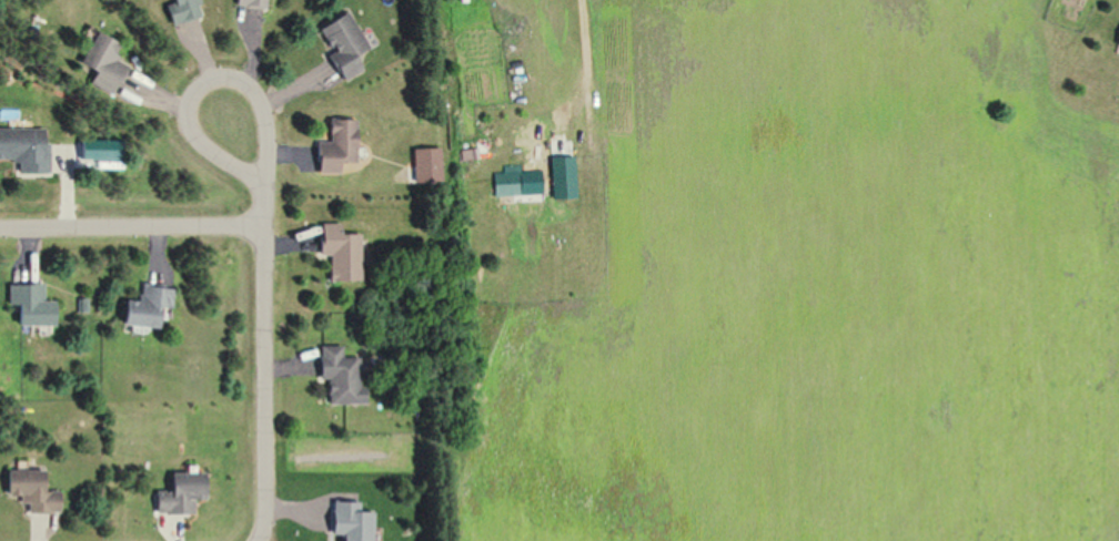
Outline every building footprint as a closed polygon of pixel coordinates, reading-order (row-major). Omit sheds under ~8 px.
[(199,20),(197,0),(167,0),(170,24),(199,20)] [(267,9),(267,0),(234,0),(234,7),(267,9)] [(366,47),(345,12),(313,31),(343,80),(361,69),(353,55),(366,47)] [(113,96),(127,64),(110,57),(116,45),(93,35),(79,67),(92,73),(87,84),(113,96)] [(353,120),(326,121),(326,142),(313,142),(314,175),(337,175),(337,164),(354,163),(353,120)] [(17,161),(17,173),(45,173),(45,128),(0,128),(0,161),(17,161)] [(476,150),(460,150),(460,159),(476,159),(476,150)] [(573,157),(550,157),(550,198),(573,198),(573,157)] [(503,173),(492,174),(493,196),(520,195),(519,165),(503,165),(503,173)] [(359,235),(340,235),(340,225),(317,225),(317,256),(327,256),(327,282),(359,282),(359,235)] [(9,327),(53,326),(53,301),(42,301),(42,283),(8,284),(9,327)] [(118,326),(166,329),(169,287),(138,284),(137,301),(120,300),(118,326)] [(319,346),(319,380),(327,380),(328,404),(361,403),(361,357),(342,357),(341,346),(319,346)] [(206,474),(169,474),(169,499),(155,499),(155,515),(195,515),(195,501),(206,501),(206,474)] [(28,513),(61,514),(62,491),(41,491),(42,480),(4,480),(4,502),(28,502),(28,513)]
